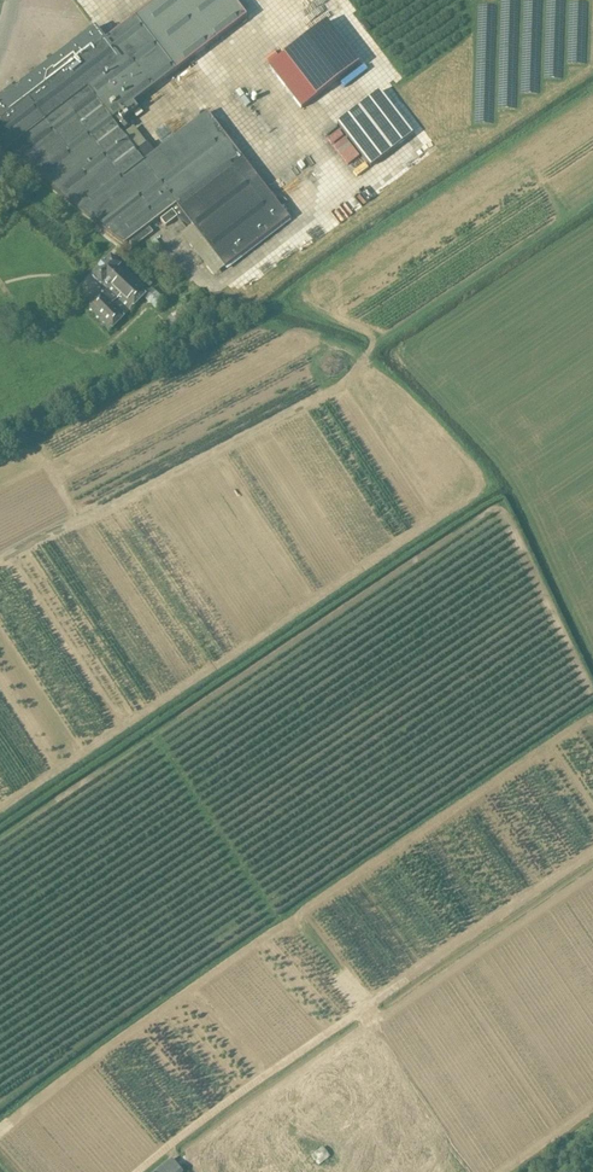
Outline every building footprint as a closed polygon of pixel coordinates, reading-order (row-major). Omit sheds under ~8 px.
[(256,177),(207,114),(154,154),(146,144),(135,152),(111,121),(119,115),(124,121),(137,110),(133,104),(154,88),(176,72),(246,17),(233,0),(158,0),(135,18),(105,41),(95,28),(12,92),(11,90),(0,98),(0,146),(124,245),(128,242),(133,248),(152,233),(148,227),(171,209),(172,211),(160,221),(165,227),(177,218),(187,231),(193,227),(193,228),(183,235),(190,244),(200,237),(224,269),(288,220),(283,213),(286,211),(293,220),(322,199),(314,189),(315,189),(323,198),(345,180),(327,157),(305,174),(314,186),(313,187),(304,175),(275,197),(284,208),(281,210),(256,177)] [(316,97),(359,65),(326,22),(284,54),(316,97)] [(174,76),(183,87),(205,68),(197,58),(174,76)] [(412,135),(379,92),(337,124),(370,167),(412,135)] [(336,125),(324,134),(350,166),(361,156),(336,125)] [(152,288),(148,292),(110,256),(91,276),(102,286),(106,290),(85,311),(107,334),(143,297),(156,309),(165,300),(152,288)] [(157,1171),(182,1171),(172,1159),(157,1171)]
